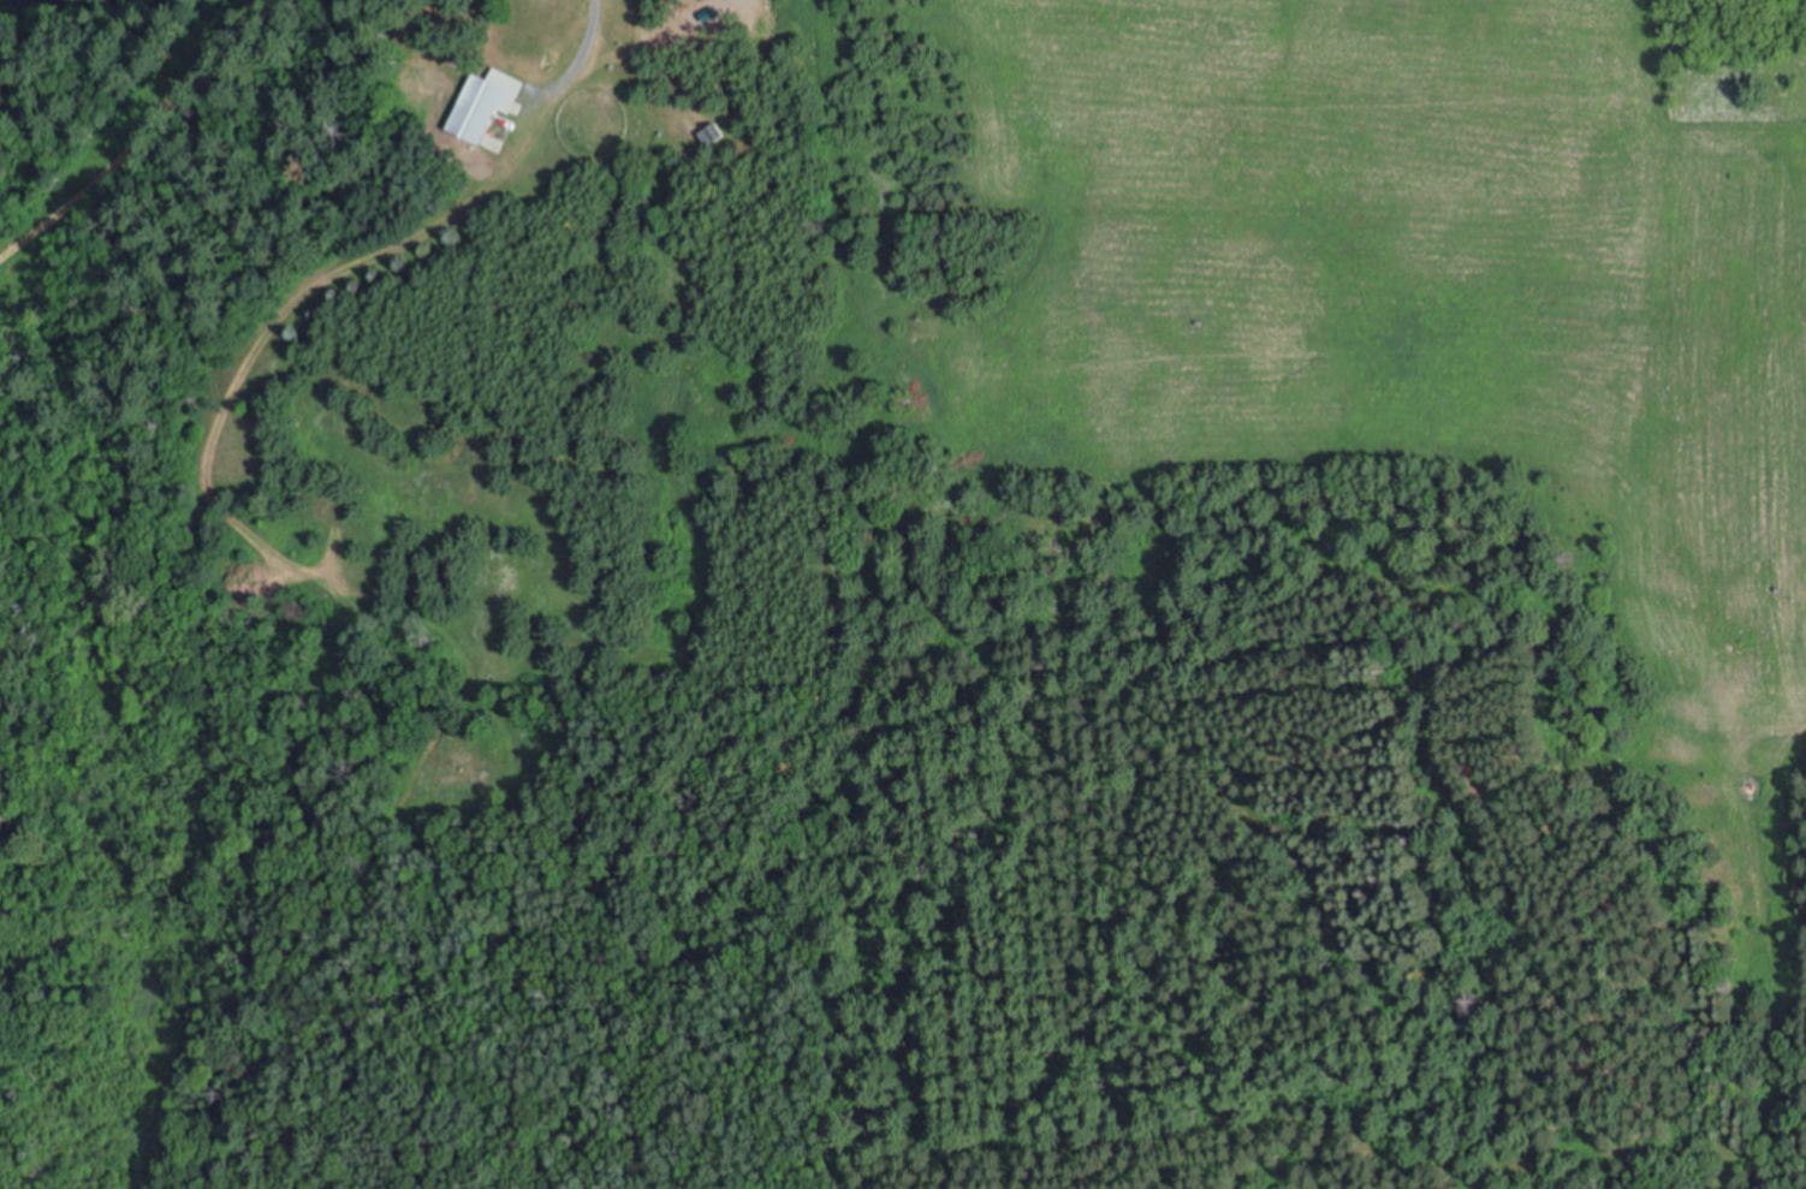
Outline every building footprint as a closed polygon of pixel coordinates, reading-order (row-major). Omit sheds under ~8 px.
[(467,76),(440,132),(475,149),(488,121),(510,131),(514,124),(505,120),(521,84),(489,70),(482,83),(467,76)]
